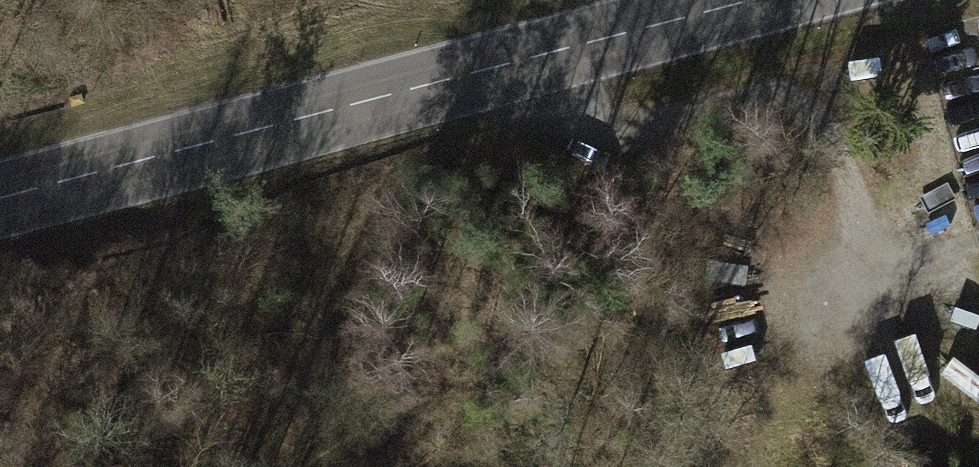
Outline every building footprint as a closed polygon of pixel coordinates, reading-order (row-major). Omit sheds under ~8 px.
[(927,37),(938,81),(978,71),(978,36),(976,25),(927,37)]
